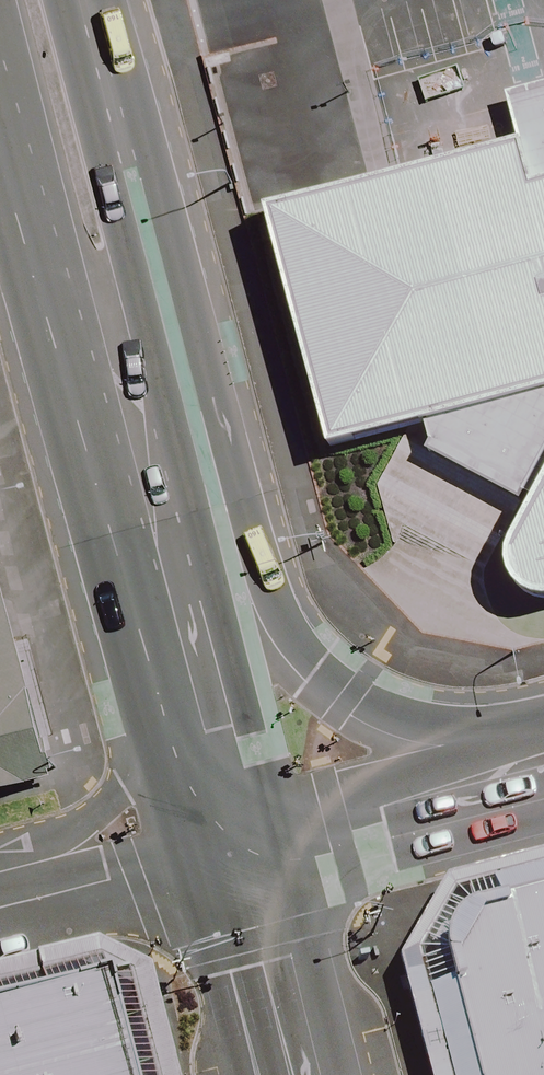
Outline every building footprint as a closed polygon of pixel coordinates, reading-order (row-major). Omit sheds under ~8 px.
[(480,571),(488,578),(497,583),(510,587),(543,578),(543,73),(514,81),(524,122),(237,193),(310,465),(414,436),(419,456),(415,463),(491,523),(482,534),(477,546),(476,559),(480,571)] [(23,769),(0,675),(0,775),(23,769)] [(465,904),(414,961),(446,1074),(543,1074),(543,884),(465,904)] [(0,964),(0,1074),(177,1074),(155,966),(100,938),(0,964)]
